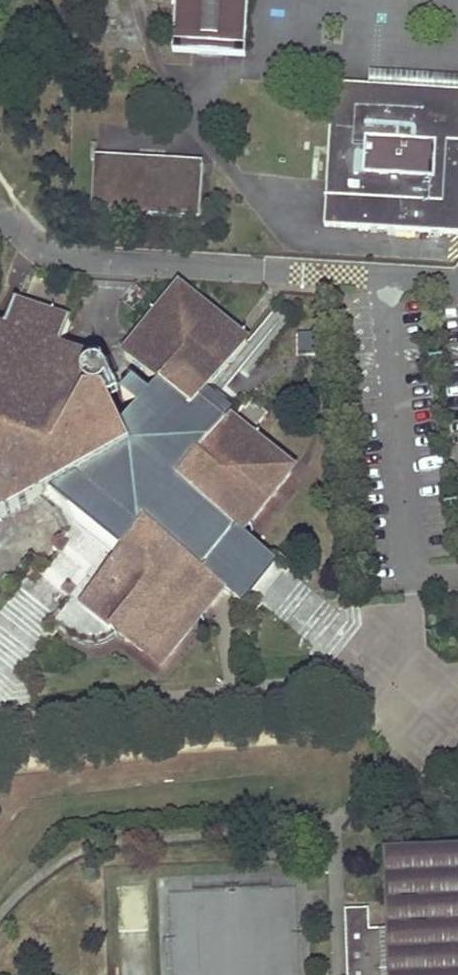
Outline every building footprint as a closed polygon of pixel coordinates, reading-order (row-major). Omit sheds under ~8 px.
[(121,0),(106,0),(105,9),(122,11),(122,0),(121,0)] [(174,53),(245,56),(249,0),(177,0),(174,53)] [(370,68),(368,86),(457,91),(457,74),(370,68)] [(324,227),(457,233),(457,91),(368,86),(333,83),(324,227)] [(97,157),(93,213),(200,218),(202,162),(97,157)] [(81,294),(29,276),(20,304),(70,321),(81,294)] [(240,603),(262,575),(275,560),(242,533),(289,471),(215,410),(204,401),(248,346),(181,292),(127,358),(160,387),(151,397),(134,385),(122,399),(139,412),(122,433),(89,361),(59,352),(70,321),(20,304),(8,334),(0,331),(0,516),(38,497),(56,511),(66,534),(53,548),(58,553),(49,566),(62,576),(79,590),(54,621),(73,638),(90,643),(99,643),(112,637),(121,631),(161,663),(223,587),(240,603)] [(385,853),(388,929),(371,929),(370,908),(345,909),(347,974),(457,974),(457,851),(385,853)]
